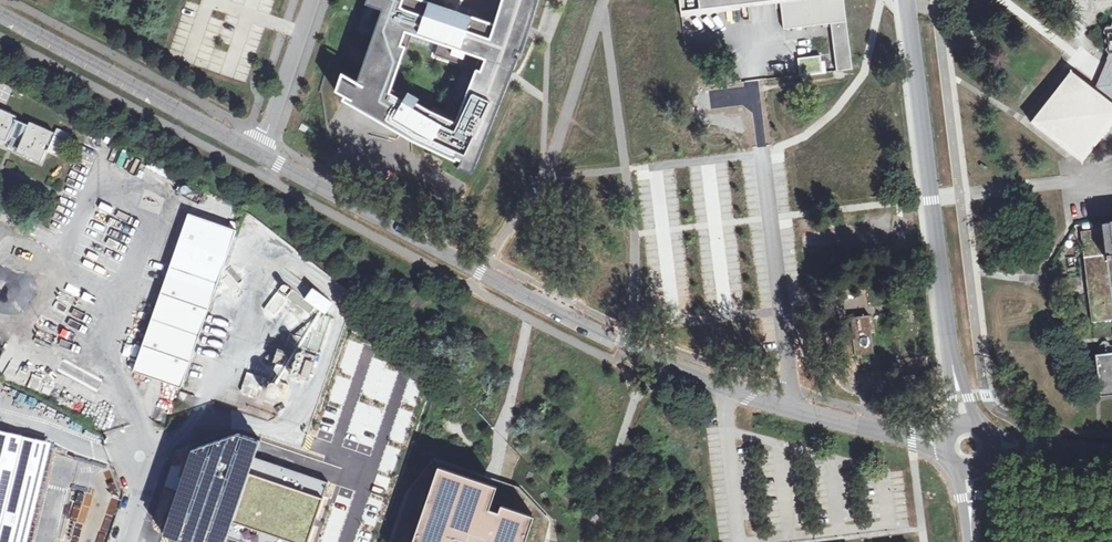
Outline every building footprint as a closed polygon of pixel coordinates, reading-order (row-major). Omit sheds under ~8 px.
[(363,8),(370,10),(373,12),(370,21),(382,25),(376,39),(365,65),(357,86),(343,78),(343,77),(341,77),(337,92),(346,97),(344,100),(351,105),(395,130),(399,123),(407,128),(415,133),(411,140),(455,160),(456,158),(462,161),(461,163),(474,169),(476,165),(484,144),(485,140),(487,135),(489,130),(491,125),(493,120),(495,115),(497,110),(499,105),(501,100),(503,95),(505,91),(507,86),(509,81),(511,75),(517,59),(514,58),(523,35),(527,26),(536,6),(538,0),(503,0),(495,25),(460,14),(466,0),(366,0),(363,8)] [(684,12),(774,0),(682,0),(684,12)] [(779,30),(825,24),(831,70),(850,68),(841,0),(775,0),(779,30)] [(1111,85),(1094,88),(1072,71),(1032,122),(1075,157),(1084,163),(1090,156),(1101,140),(1111,139),(1111,83),(1111,85)] [(1,144),(5,142),(19,148),(20,153),(41,161),(46,149),(44,148),(47,142),(49,143),(54,131),(34,121),(28,124),(16,118),(14,113),(0,107),(0,144),(1,144)] [(133,369),(180,385),(208,308),(236,227),(189,211),(133,369)] [(1110,255),(1106,227),(1082,230),(1094,321),(1111,319),(1111,274),(1110,255)] [(307,299),(318,307),(322,310),(325,312),(327,314),(335,304),(315,289),(307,299)] [(862,355),(874,353),(871,325),(869,315),(860,316),(856,317),(850,318),(852,334),(843,335),(845,357),(855,356),(859,355),(862,355)] [(281,349),(276,362),(290,367),(294,353),(281,349)] [(298,356),(299,357),(300,358),(301,359),(303,359),(304,358),(305,357),(306,356),(306,355),(306,353),(305,352),(303,351),(302,351),(300,351),(299,352),(298,353),(298,354),(298,356)] [(1091,356),(1096,397),(1111,395),(1111,353),(1091,356)] [(308,359),(303,375),(311,378),(316,362),(308,359)] [(249,372),(243,391),(258,397),(264,377),(249,372)] [(283,380),(282,379),(279,377),(277,377),(275,377),(272,377),(270,378),(268,380),(267,381),(265,384),(265,387),(265,388),(266,391),(267,393),(269,395),(271,397),(273,397),(276,398),(277,397),(280,397),(282,396),(283,394),(285,392),(285,390),(286,388),(286,386),(286,384),(284,382),(283,380)] [(192,448),(163,534),(186,541),(226,541),(228,536),(245,541),(305,541),(325,482),(254,458),(260,440),(240,433),(192,448)] [(0,438),(0,541),(24,541),(46,449),(0,438)] [(547,540),(552,520),(520,487),(491,477),(434,458),(410,488),(392,541),(394,541),(405,511),(411,513),(421,485),(435,490),(441,472),(459,478),(452,499),(468,504),(466,510),(478,514),(491,519),(492,515),(527,527),(524,534),(545,541),(546,541),(547,540)] [(545,541),(524,534),(527,527),(492,515),(491,519),(478,514),(466,510),(468,504),(452,499),(459,478),(441,472),(435,490),(421,485),(411,513),(405,511),(394,541),(545,541)]
